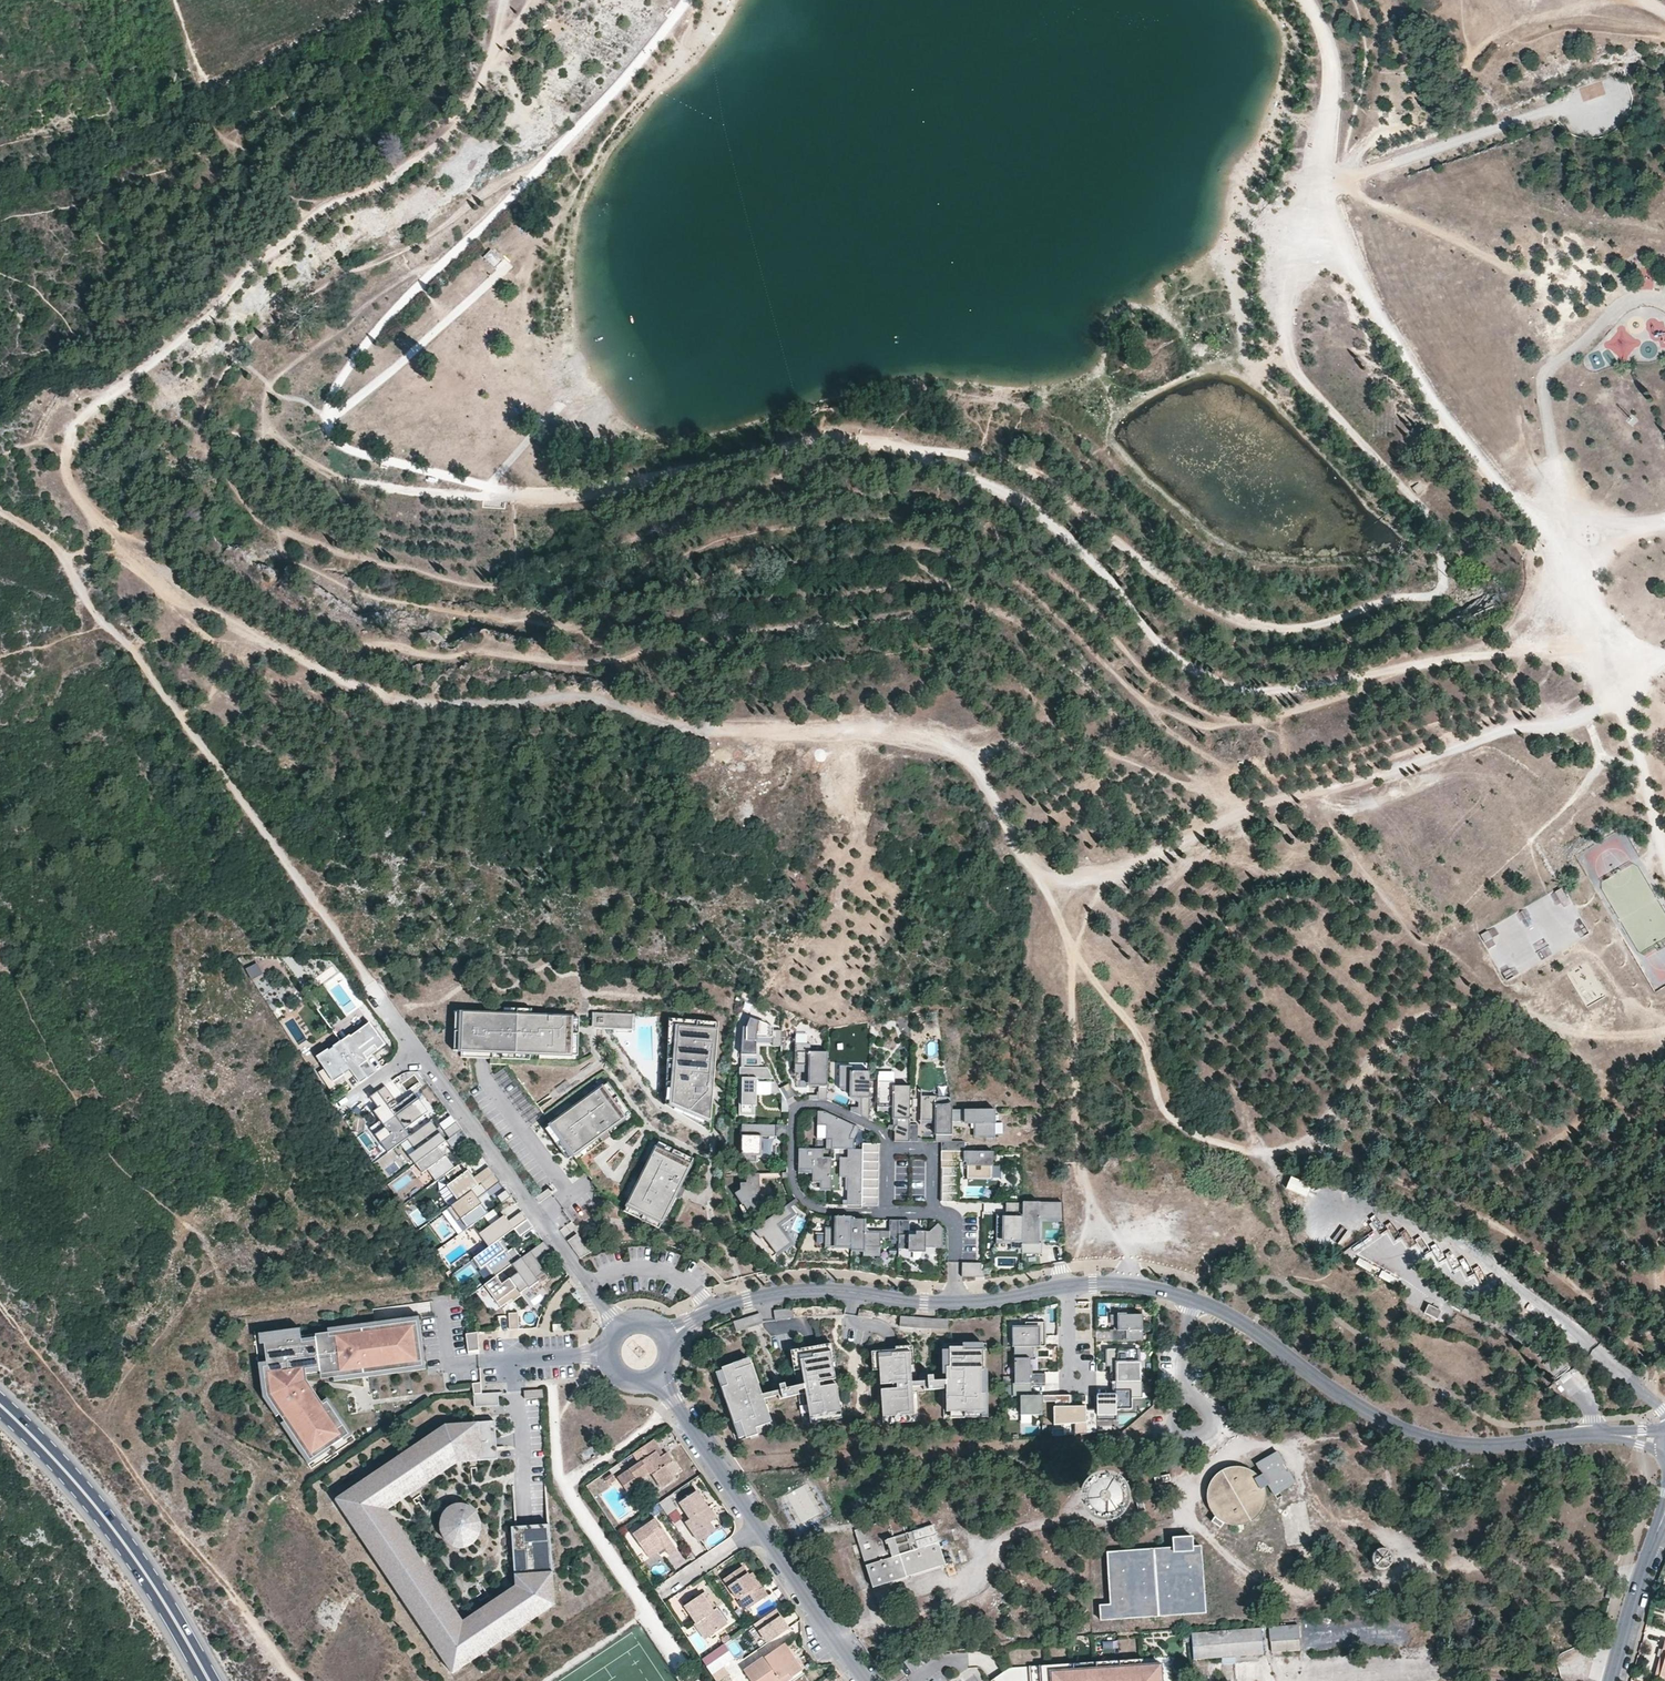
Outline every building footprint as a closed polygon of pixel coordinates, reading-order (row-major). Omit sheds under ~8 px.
[(492,251),(484,257),(494,269),(497,266),(501,263),(492,251)] [(1418,481),(1411,486),(1417,495),(1424,490),(1418,481)] [(1563,886),(1554,890),(1563,908),(1572,904),(1563,886)] [(244,967),(250,978),(261,973),(256,962),(244,967)] [(573,1018),(463,1013),(461,1051),(571,1057),(572,1033),(573,1018)] [(631,1024),(632,1014),(611,1013),(610,1023),(631,1024)] [(719,1021),(668,1018),(662,1103),(710,1131),(719,1021)] [(746,1033),(744,1053),(753,1054),(755,1033),(777,1035),(776,1044),(781,1045),(782,1031),(775,1030),(776,1024),(753,1022),(752,1034),(746,1033)] [(370,1024),(344,1042),(367,1077),(375,1072),(366,1058),(384,1045),(370,1024)] [(367,1077),(344,1042),(321,1057),(336,1079),(350,1070),(358,1083),(367,1077)] [(810,1045),(796,1045),(796,1069),(813,1069),(813,1086),(818,1087),(818,1098),(827,1098),(827,1056),(810,1056),(810,1045)] [(854,1065),(837,1065),(836,1088),(848,1088),(848,1097),(862,1097),(862,1113),(869,1116),(870,1071),(854,1071),(854,1065)] [(768,1068),(737,1069),(738,1116),(756,1116),(755,1079),(773,1079),(768,1068)] [(797,1073),(797,1086),(807,1086),(806,1073),(797,1073)] [(894,1081),(878,1081),(878,1106),(891,1106),(894,1112),(894,1117),(898,1117),(898,1125),(909,1125),(909,1089),(894,1088),(894,1081)] [(790,1083),(777,1087),(785,1111),(789,1109),(786,1099),(794,1097),(790,1083)] [(391,1109),(398,1104),(385,1086),(370,1097),(385,1117),(371,1127),(371,1129),(381,1143),(388,1152),(407,1138),(410,1136),(404,1128),(391,1109)] [(624,1118),(602,1087),(552,1124),(574,1155),(603,1133),(624,1118)] [(427,1111),(413,1093),(398,1104),(391,1109),(404,1128),(427,1111)] [(938,1095),(922,1096),(923,1119),(938,1118),(939,1135),(951,1135),(950,1105),(939,1105),(938,1095)] [(823,1111),(815,1110),(815,1127),(824,1128),(823,1138),(834,1138),(833,1148),(849,1148),(857,1149),(857,1139),(849,1136),(856,1128),(823,1111)] [(954,1110),(954,1121),(975,1122),(975,1138),(998,1138),(998,1110),(954,1110)] [(409,1155),(415,1163),(445,1141),(430,1122),(410,1136),(407,1138),(416,1150),(409,1155)] [(456,1122),(444,1131),(450,1139),(462,1130),(456,1122)] [(788,1126),(743,1125),(743,1160),(756,1160),(757,1137),(785,1137),(788,1126)] [(468,1138),(462,1130),(450,1139),(446,1141),(453,1149),(468,1138)] [(894,1130),(893,1138),(906,1139),(907,1131),(894,1130)] [(879,1144),(860,1144),(861,1149),(861,1153),(879,1153),(879,1144)] [(427,1170),(435,1182),(456,1167),(440,1145),(415,1163),(423,1173),(427,1170)] [(691,1165),(658,1148),(629,1204),(663,1221),(691,1165)] [(857,1149),(849,1148),(849,1158),(841,1158),(841,1178),(848,1178),(848,1205),(860,1206),(860,1197),(860,1188),(860,1180),(861,1171),(861,1162),(861,1153),(861,1149),(857,1149)] [(822,1190),(830,1190),(830,1160),(821,1160),(821,1149),(798,1149),(798,1170),(811,1170),(811,1183),(822,1183),(822,1190)] [(879,1153),(861,1153),(861,1162),(879,1162),(879,1153)] [(991,1154),(943,1153),(943,1159),(968,1160),(968,1182),(990,1183),(991,1154)] [(879,1162),(861,1162),(861,1171),(879,1171),(879,1162)] [(447,1186),(459,1200),(472,1191),(481,1184),(494,1174),(489,1167),(474,1177),(469,1170),(464,1173),(458,1165),(456,1167),(446,1175),(452,1183),(447,1186)] [(960,1169),(942,1168),(942,1176),(960,1177),(960,1169)] [(879,1171),(861,1171),(860,1180),(879,1180),(879,1171)] [(396,1189),(411,1180),(407,1173),(392,1182),(396,1189)] [(494,1174),(481,1184),(486,1192),(500,1182),(494,1174)] [(760,1196),(760,1174),(745,1174),(746,1183),(739,1184),(740,1193),(735,1195),(744,1206),(748,1203),(757,1213),(766,1204),(760,1196)] [(1289,1175),(1284,1187),(1305,1196),(1310,1184),(1289,1175)] [(960,1178),(942,1177),(942,1185),(959,1186),(960,1178)] [(879,1180),(860,1180),(860,1188),(879,1188),(879,1180)] [(960,1187),(942,1186),(942,1194),(960,1195),(960,1187)] [(879,1188),(860,1188),(860,1197),(879,1197),(879,1188)] [(459,1200),(448,1209),(457,1222),(461,1219),(468,1228),(473,1224),(489,1213),(472,1191),(459,1200)] [(959,1196),(942,1195),(941,1203),(959,1204),(959,1196)] [(879,1197),(860,1197),(860,1206),(879,1206),(879,1197)] [(1054,1202),(1018,1204),(1019,1248),(1020,1253),(1043,1254),(1043,1241),(1037,1241),(1037,1218),(1054,1219),(1054,1202)] [(1011,1248),(1019,1248),(1018,1204),(1006,1204),(1006,1213),(1015,1213),(1015,1217),(995,1217),(995,1241),(1010,1241),(1011,1248)] [(790,1216),(784,1207),(751,1231),(758,1240),(761,1237),(774,1255),(789,1244),(776,1226),(790,1216)] [(489,1213),(473,1224),(488,1245),(497,1239),(513,1228),(526,1219),(522,1212),(509,1220),(505,1215),(500,1218),(494,1209),(489,1213)] [(418,1213),(411,1217),(417,1226),(424,1222),(418,1213)] [(828,1245),(852,1246),(852,1221),(851,1218),(835,1218),(835,1230),(828,1230),(828,1245)] [(526,1219),(513,1228),(518,1234),(531,1225),(526,1219)] [(866,1221),(852,1221),(852,1246),(853,1251),(882,1250),(881,1241),(866,1241),(866,1221)] [(910,1236),(907,1221),(899,1221),(899,1249),(944,1250),(944,1228),(938,1223),(926,1236),(910,1236)] [(576,1232),(566,1239),(579,1258),(589,1251),(576,1232)] [(821,1236),(802,1235),(802,1248),(820,1249),(821,1236)] [(506,1253),(497,1239),(488,1245),(475,1255),(484,1267),(488,1264),(497,1275),(513,1264),(521,1258),(513,1248),(506,1253)] [(521,1258),(513,1264),(529,1288),(539,1281),(536,1275),(542,1270),(535,1260),(548,1251),(542,1244),(521,1258)] [(1370,1271),(1373,1265),(1359,1257),(1355,1263),(1370,1271)] [(983,1276),(983,1262),(961,1262),(961,1276),(983,1276)] [(497,1275),(484,1283),(501,1308),(522,1295),(511,1278),(502,1284),(497,1275)] [(1428,1303),(1423,1311),(1437,1319),(1442,1310),(1428,1303)] [(791,1308),(774,1309),(774,1317),(792,1316),(791,1308)] [(525,1312),(516,1313),(517,1328),(526,1328),(525,1312)] [(759,1314),(733,1319),(735,1328),(761,1323),(759,1314)] [(1113,1330),(1113,1340),(1142,1341),(1142,1314),(1119,1314),(1119,1330),(1113,1330)] [(1045,1345),(1045,1322),(1025,1322),(1025,1328),(1012,1328),(1012,1346),(1015,1346),(1033,1345),(1045,1345)] [(308,1447),(313,1456),(344,1437),(338,1428),(345,1423),(336,1409),(328,1414),(316,1393),(311,1396),(305,1391),(303,1379),(365,1370),(365,1375),(381,1373),(380,1367),(394,1365),(395,1374),(412,1371),(411,1364),(422,1362),(416,1325),(404,1327),(402,1323),(385,1326),(386,1330),(376,1331),(375,1325),(362,1327),(363,1333),(351,1335),(348,1330),(340,1331),(341,1338),(326,1340),(325,1332),(315,1333),(316,1339),(301,1341),(300,1336),(264,1342),(267,1366),(263,1366),(264,1378),(271,1377),(273,1390),(267,1390),(268,1397),(274,1397),(280,1407),(275,1410),(287,1429),(293,1425),(298,1433),(291,1437),(300,1452),(308,1447)] [(477,1333),(467,1334),(469,1353),(478,1352),(477,1333)] [(1034,1357),(1033,1345),(1015,1346),(1015,1382),(1031,1382),(1044,1382),(1044,1374),(1028,1374),(1028,1357),(1034,1357)] [(915,1346),(876,1349),(879,1381),(895,1380),(896,1394),(881,1395),(883,1423),(920,1420),(918,1385),(917,1377),(915,1346)] [(830,1347),(802,1352),(807,1383),(809,1391),(813,1419),(839,1415),(834,1388),(823,1390),(821,1379),(835,1376),(830,1347)] [(986,1352),(949,1351),(948,1379),(948,1388),(947,1409),(984,1410),(986,1352)] [(1111,1351),(1111,1382),(1141,1382),(1141,1351),(1111,1351)] [(746,1361),(716,1371),(740,1441),(770,1431),(759,1399),(759,1396),(746,1361)] [(933,1375),(917,1377),(918,1385),(929,1385),(929,1389),(948,1388),(948,1379),(933,1380),(933,1375)] [(1031,1396),(1031,1382),(1015,1382),(1015,1396),(1022,1396),(1022,1414),(1042,1415),(1042,1396),(1031,1396)] [(1096,1396),(1096,1406),(1096,1419),(1114,1419),(1114,1409),(1131,1409),(1131,1396),(1142,1396),(1141,1382),(1115,1382),(1116,1396),(1096,1396)] [(772,1393),(759,1396),(759,1399),(780,1394),(780,1398),(809,1391),(807,1383),(784,1389),(783,1384),(771,1387),(772,1393)] [(1070,1395),(1057,1396),(1057,1405),(1057,1422),(1077,1422),(1077,1433),(1096,1433),(1096,1419),(1096,1406),(1067,1406),(1070,1395)] [(548,1526),(513,1528),(515,1587),(461,1623),(384,1509),(456,1461),(495,1459),(493,1423),(443,1426),(334,1500),(451,1672),(552,1603),(548,1526)] [(636,1482),(650,1472),(661,1487),(673,1479),(671,1475),(665,1466),(672,1461),(666,1452),(663,1454),(658,1457),(654,1451),(658,1448),(652,1440),(632,1454),(637,1463),(630,1467),(616,1478),(627,1494),(639,1486),(636,1482)] [(658,1448),(654,1451),(658,1457),(663,1454),(658,1448)] [(1255,1462),(1262,1472),(1256,1476),(1252,1472),(1247,1469),(1242,1467),(1236,1467),(1231,1467),(1224,1469),(1219,1473),(1216,1476),(1212,1480),(1207,1488),(1207,1495),(1208,1502),(1211,1510),(1215,1515),(1219,1519),(1224,1522),(1230,1524),(1234,1524),(1239,1524),(1246,1523),(1251,1520),(1256,1517),(1259,1513),(1262,1508),(1264,1504),(1265,1499),(1265,1495),(1264,1490),(1263,1485),(1268,1482),(1275,1492),(1295,1479),(1288,1468),(1286,1470),(1280,1461),(1283,1459),(1275,1448),(1255,1462)] [(665,1466),(671,1475),(678,1470),(672,1461),(665,1466)] [(620,1468),(617,1464),(608,1470),(611,1474),(620,1468)] [(615,1480),(611,1474),(604,1479),(608,1485),(615,1480)] [(1118,1481),(1114,1478),(1110,1475),(1105,1474),(1100,1474),(1094,1475),(1090,1477),(1085,1479),(1082,1483),(1079,1487),(1077,1492),(1076,1497),(1077,1502),(1078,1507),(1081,1512),(1084,1516),(1088,1519),(1092,1521),(1097,1523),(1103,1523),(1108,1522),(1113,1520),(1117,1517),(1120,1514),(1123,1509),(1125,1504),(1126,1499),(1125,1494),(1124,1489),(1122,1485),(1118,1481)] [(707,1508),(695,1491),(678,1503),(689,1519),(685,1523),(698,1542),(714,1531),(700,1512),(707,1508)] [(668,1497),(659,1503),(667,1515),(676,1509),(668,1497)] [(439,1515),(437,1522),(437,1530),(440,1537),(445,1542),(452,1546),(459,1547),(466,1546),(472,1542),(477,1537),(480,1531),(481,1524),(479,1517),(476,1511),(471,1506),(464,1504),(457,1503),(450,1505),(443,1509),(439,1515)] [(707,1508),(700,1512),(714,1531),(720,1527),(707,1508)] [(933,1525),(908,1533),(902,1516),(855,1531),(872,1588),(945,1565),(933,1525)] [(1628,1520),(1621,1518),(1617,1534),(1623,1536),(1628,1520)] [(676,1550),(655,1519),(633,1534),(646,1554),(660,1544),(663,1548),(668,1556),(676,1550)] [(1209,1613),(1204,1545),(1190,1546),(1189,1537),(1170,1538),(1171,1548),(1110,1552),(1114,1604),(1103,1605),(1104,1620),(1209,1613)] [(646,1554),(649,1558),(663,1548),(660,1544),(646,1554)] [(1385,1551),(1382,1550),(1378,1550),(1375,1551),(1373,1553),(1371,1556),(1371,1560),(1372,1563),(1374,1566),(1377,1568),(1380,1568),(1384,1567),(1387,1566),(1389,1563),(1390,1559),(1389,1556),(1388,1553),(1385,1551)] [(742,1567),(723,1580),(738,1601),(741,1600),(747,1609),(767,1594),(761,1587),(758,1589),(745,1570),(742,1567)] [(749,1568),(745,1570),(758,1589),(761,1587),(749,1568)] [(716,1608),(713,1610),(701,1594),(684,1606),(696,1623),(698,1621),(709,1637),(727,1624),(716,1608)] [(745,1611),(747,1609),(741,1600),(738,1601),(745,1611)] [(764,1643),(788,1626),(779,1613),(754,1629),(764,1643)] [(696,1623),(694,1624),(705,1640),(709,1637),(698,1621),(696,1623)] [(1297,1637),(1297,1626),(1270,1628),(1271,1640),(1297,1637)] [(1261,1629),(1191,1634),(1193,1658),(1262,1654),(1261,1629)] [(1271,1644),(1272,1652),(1283,1652),(1282,1643),(1271,1644)] [(790,1661),(793,1659),(783,1644),(780,1647),(790,1661)] [(701,1660),(710,1674),(722,1666),(733,1659),(724,1645),(701,1660)] [(780,1647),(744,1670),(752,1680),(784,1680),(801,1670),(793,1659),(790,1661),(780,1647)] [(1662,1649),(1655,1675),(1659,1676),(1664,1655),(1664,1650),(1662,1649)] [(1526,1661),(1528,1668),(1543,1664),(1541,1657),(1526,1661)] [(991,1680),(992,1680),(1174,1680),(1172,1658),(1009,1668),(1001,1674),(991,1680)] [(896,1665),(885,1672),(890,1680),(899,1680),(904,1678),(896,1665)] [(710,1674),(715,1680),(720,1680),(728,1676),(722,1666),(710,1674)]
